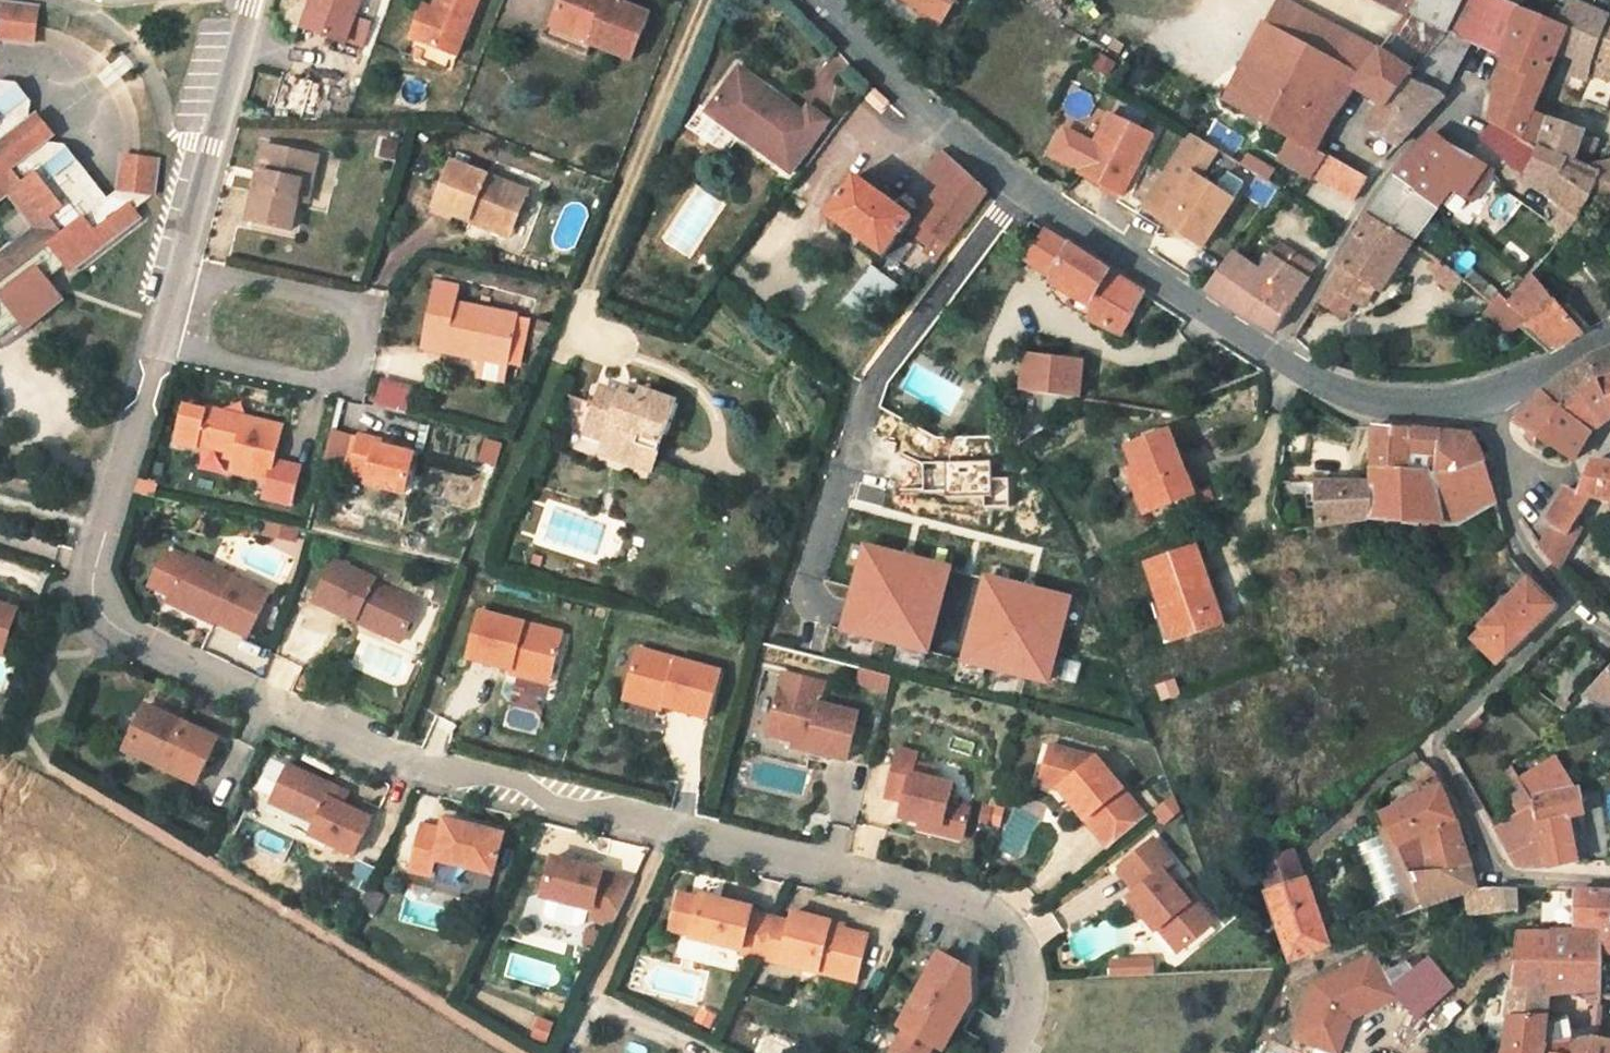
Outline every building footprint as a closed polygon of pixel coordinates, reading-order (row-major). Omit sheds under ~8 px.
[(303,31),(347,46),(364,0),(315,0),(303,31)] [(413,16),(404,38),(411,41),(421,45),(451,56),(474,0),(432,0),(429,10),(425,20),(413,16)] [(541,18),(578,34),(575,40),(616,57),(635,11),(607,0),(548,0),(541,18)] [(932,27),(948,0),(888,0),(932,27)] [(1408,17),(1405,20),(1449,40),(1453,24),(1461,0),(1376,0),(1375,3),(1408,17)] [(1453,24),(1511,48),(1522,21),(1478,0),(1461,0),(1453,24)] [(1589,14),(1601,21),(1609,3),(1609,0),(1595,0),(1589,14)] [(32,45),(38,8),(3,5),(1,13),(0,14),(0,41),(32,45)] [(1601,21),(1589,14),(1570,5),(1554,29),(1522,21),(1511,48),(1505,65),(1492,103),(1492,133),(1533,152),(1518,180),(1540,197),(1560,160),(1567,164),(1576,140),(1524,111),(1549,51),(1586,64),(1601,21)] [(429,10),(417,6),(413,16),(425,20),(429,10)] [(575,40),(578,34),(541,18),(536,16),(530,33),(571,49),(575,40)] [(1351,76),(1374,53),(1312,17),(1300,45),(1330,63),(1351,76)] [(1449,40),(1405,20),(1391,36),(1423,53),(1432,38),(1447,45),(1448,41),(1449,40)] [(1449,40),(1448,41),(1505,65),(1511,48),(1453,24),(1449,40)] [(1434,77),(1447,45),(1432,38),(1423,53),(1415,68),(1434,77)] [(405,58),(415,61),(421,45),(411,41),(405,58)] [(1323,121),(1335,103),(1339,98),(1318,87),(1330,63),(1300,45),(1275,97),(1323,121)] [(1088,69),(1109,77),(1116,60),(1095,52),(1088,69)] [(1426,94),(1409,76),(1374,53),(1351,76),(1330,63),(1318,87),(1339,98),(1347,87),(1376,108),(1365,129),(1388,147),(1425,102),(1426,94)] [(1609,127),(1609,125),(1609,78),(1586,64),(1569,108),(1609,127)] [(1434,77),(1415,68),(1409,76),(1426,94),(1434,77)] [(768,166),(800,125),(798,123),(740,78),(707,119),(768,166)] [(15,188),(27,203),(47,145),(28,122),(31,104),(16,85),(0,82),(0,198),(15,188)] [(1315,136),(1323,121),(1275,97),(1262,126),(1292,144),(1280,168),(1299,180),(1314,156),(1305,151),(1305,150),(1315,136)] [(897,117),(877,100),(870,107),(889,124),(897,117)] [(1141,135),(1100,115),(1070,176),(1112,195),(1141,135)] [(798,123),(800,125),(768,166),(788,182),(826,134),(804,116),(798,123)] [(1212,135),(1238,146),(1243,134),(1218,123),(1212,135)] [(1497,175),(1501,167),(1518,180),(1533,152),(1492,133),(1477,143),(1464,163),(1497,175)] [(1188,179),(1207,151),(1179,135),(1133,202),(1152,215),(1148,222),(1189,248),(1233,183),(1217,174),(1206,190),(1188,179)] [(394,161),(397,140),(378,138),(375,158),(394,161)] [(1365,222),(1405,248),(1464,163),(1426,138),(1402,164),(1383,193),(1365,222)] [(66,228),(54,237),(59,244),(77,268),(138,221),(132,212),(118,192),(116,193),(106,200),(66,147),(47,145),(27,203),(42,222),(55,213),(66,228)] [(314,187),(320,161),(265,148),(258,176),(264,178),(260,194),(255,193),(248,223),(291,232),(297,208),(303,184),(314,187)] [(1245,152),(1238,165),(1264,178),(1271,165),(1245,152)] [(1314,156),(1299,180),(1344,207),(1358,183),(1357,183),(1314,156)] [(118,192),(132,212),(152,195),(158,164),(122,158),(116,193),(118,192)] [(1591,175),(1567,164),(1560,160),(1540,197),(1564,216),(1568,221),(1569,222),(1579,206),(1609,220),(1609,168),(1591,175)] [(426,209),(461,222),(465,213),(505,229),(521,193),(445,163),(426,209)] [(917,231),(939,245),(953,255),(995,202),(959,171),(917,231)] [(1265,207),(1275,185),(1259,178),(1249,200),(1265,207)] [(297,208),(308,211),(314,187),(303,184),(297,208)] [(886,264),(913,228),(915,224),(858,185),(826,225),(886,264)] [(797,187),(787,199),(796,205),(805,194),(797,187)] [(42,222),(54,237),(66,228),(55,213),(42,222)] [(505,229),(465,213),(461,222),(501,238),(505,229)] [(0,261),(0,287),(3,291),(59,244),(42,222),(0,261)] [(1365,222),(1335,269),(1371,293),(1374,295),(1405,248),(1365,222)] [(909,242),(930,257),(939,245),(917,231),(909,242)] [(1609,248),(1609,234),(1603,231),(1597,240),(1609,248)] [(1043,244),(1029,260),(1056,283),(1061,276),(1052,268),(1059,258),(1043,244)] [(1266,262),(1277,269),(1285,258),(1273,251),(1266,262)] [(1227,259),(1218,254),(1193,292),(1206,300),(1234,319),(1264,335),(1297,282),(1277,269),(1266,262),(1262,259),(1252,274),(1227,259)] [(1052,268),(1061,276),(1056,283),(1048,293),(1076,317),(1070,323),(1069,324),(1074,327),(1107,346),(1141,314),(1075,272),(1059,258),(1052,268)] [(1285,258),(1277,269),(1297,282),(1304,270),(1285,258)] [(13,294),(35,330),(69,301),(48,267),(13,294)] [(1468,296),(1480,306),(1495,288),(1471,268),(1463,279),(1475,288),(1468,296)] [(1310,308),(1335,324),(1348,306),(1358,312),(1371,293),(1335,269),(1310,308)] [(1514,281),(1532,296),(1542,285),(1525,269),(1514,281)] [(904,295),(875,271),(845,308),(873,331),(904,295)] [(1424,284),(1444,297),(1452,285),(1434,271),(1424,284)] [(1579,338),(1532,296),(1514,281),(1492,306),(1509,319),(1504,325),(1534,351),(1546,361),(1579,338)] [(485,379),(487,375),(495,332),(431,319),(434,304),(410,299),(396,363),(485,379)] [(1497,320),(1504,325),(1509,319),(1492,306),(1487,302),(1481,308),(1474,316),(1488,329),(1497,320)] [(1358,312),(1348,306),(1335,324),(1346,331),(1358,312)] [(507,334),(495,332),(487,375),(498,378),(507,334)] [(1609,382),(1609,354),(1591,360),(1604,384),(1609,382)] [(1604,384),(1591,360),(1575,372),(1606,426),(1609,424),(1609,400),(1604,384)] [(1006,399),(1066,414),(1069,379),(1068,377),(1011,363),(1006,399)] [(1596,435),(1606,426),(1575,372),(1548,393),(1551,396),(1596,435)] [(378,376),(371,404),(404,412),(411,384),(378,376)] [(602,409),(605,399),(590,394),(587,404),(602,409)] [(571,443),(567,454),(617,472),(638,410),(605,399),(602,409),(587,404),(562,396),(549,435),(571,443)] [(1596,435),(1551,396),(1521,427),(1540,438),(1535,447),(1560,460),(1564,453),(1577,463),(1596,435)] [(177,426),(156,420),(147,455),(167,461),(169,456),(208,467),(203,484),(240,494),(236,512),(263,519),(272,481),(246,474),(255,441),(178,421),(177,426)] [(1003,425),(993,424),(992,438),(1003,440),(1003,425)] [(567,454),(571,443),(549,435),(545,446),(567,454)] [(1458,446),(1377,438),(1366,471),(1407,472),(1434,479),(1469,481),(1465,469),(1458,446)] [(350,453),(333,448),(331,454),(324,483),(323,488),(339,491),(338,498),(377,507),(387,467),(349,459),(350,453)] [(324,483),(331,454),(324,453),(316,481),(324,483)] [(905,483),(927,485),(926,491),(964,495),(963,506),(988,508),(991,479),(974,477),(976,460),(908,453),(905,483)] [(1135,471),(1140,494),(1151,538),(1195,528),(1178,462),(1135,471)] [(1545,525),(1551,535),(1541,550),(1562,574),(1601,503),(1609,505),(1609,463),(1598,463),(1585,498),(1566,493),(1545,525)] [(1434,479),(1407,472),(1366,471),(1365,474),(1359,490),(1362,527),(1443,530),(1479,512),(1469,481),(1434,479)] [(125,490),(122,502),(139,506),(142,495),(125,490)] [(1359,490),(1305,492),(1310,534),(1362,527),(1359,490)] [(1142,540),(1151,538),(1140,494),(1132,496),(1142,540)] [(498,510),(487,505),(483,513),(494,518),(498,510)] [(264,521),(259,544),(296,551),(301,528),(264,521)] [(1210,525),(1195,528),(1198,540),(1214,536),(1210,525)] [(923,560),(841,536),(816,618),(898,642),(923,560)] [(1143,577),(1162,628),(1172,654),(1218,638),(1190,561),(1143,577)] [(180,629),(214,643),(232,600),(198,586),(199,584),(151,563),(131,610),(179,631),(180,629)] [(339,583),(301,565),(281,607),(320,624),(322,621),(334,626),(332,630),(349,638),(355,625),(369,632),(381,607),(338,586),(339,583)] [(961,661),(986,578),(960,571),(935,653),(961,661)] [(1042,595),(986,578),(961,661),(1018,678),(1042,595)] [(1476,650),(1481,656),(1483,659),(1532,608),(1512,580),(1460,628),(1476,650)] [(447,616),(432,666),(518,691),(533,641),(447,616)] [(355,625),(349,638),(364,644),(369,632),(355,625)] [(1160,659),(1172,654),(1162,628),(1150,632),(1160,659)] [(1465,660),(1469,666),(1481,656),(1476,650),(1465,660)] [(598,651),(583,701),(669,726),(684,675),(598,651)] [(1481,656),(1469,666),(1472,670),(1483,659),(1481,656)] [(1589,662),(1582,657),(1568,677),(1573,681),(1589,662)] [(1590,685),(1609,694),(1609,663),(1590,685)] [(888,691),(890,671),(857,668),(855,688),(888,691)] [(1160,699),(1179,692),(1174,677),(1154,684),(1160,699)] [(784,699),(741,689),(730,735),(756,742),(771,746),(770,751),(812,761),(823,714),(783,705),(784,699)] [(1547,710),(1553,704),(1549,701),(1544,698),(1538,705),(1547,710)] [(133,743),(140,746),(146,761),(199,786),(219,743),(148,710),(133,743)] [(771,746),(756,742),(768,766),(770,751),(771,746)] [(140,746),(133,743),(101,770),(146,761),(140,746)] [(1043,805),(1069,837),(1107,806),(1070,760),(1023,747),(1017,768),(1028,780),(1037,785),(1050,799),(1043,805)] [(884,756),(865,751),(853,798),(872,803),(868,819),(888,824),(909,829),(908,836),(931,841),(938,811),(917,807),(921,787),(902,782),(880,776),(882,766),(884,756)] [(1576,787),(1563,759),(1526,776),(1547,804),(1556,871),(1590,865),(1578,821),(1589,816),(1576,787)] [(1400,777),(1389,792),(1408,841),(1458,817),(1440,772),(1427,760),(1400,777)] [(1547,804),(1526,776),(1515,762),(1475,783),(1498,824),(1547,804)] [(882,766),(880,776),(902,782),(904,772),(882,766)] [(353,856),(368,824),(348,814),(346,808),(325,799),(330,787),(285,767),(268,803),(297,816),(291,828),(353,856)] [(1031,790),(1043,805),(1050,799),(1037,785),(1028,780),(1017,768),(1012,786),(1031,790)] [(1170,792),(1149,807),(1161,824),(1182,809),(1170,792)] [(997,828),(1004,806),(983,799),(976,821),(997,828)] [(1556,871),(1547,804),(1498,824),(1518,860),(1534,871),(1556,871)] [(1069,837),(1081,851),(1119,820),(1107,806),(1069,837)] [(1478,866),(1458,817),(1408,841),(1427,888),(1478,866)] [(447,833),(429,830),(416,876),(437,880),(441,864),(498,877),(509,836),(450,823),(447,833)] [(888,824),(886,830),(908,836),(909,829),(888,824)] [(1145,866),(1126,842),(1092,870),(1111,893),(1107,897),(1120,913),(1113,918),(1127,935),(1130,933),(1136,928),(1155,952),(1185,927),(1153,886),(1148,889),(1136,874),(1145,866)] [(609,873),(559,860),(548,899),(598,911),(596,919),(620,925),(640,883),(608,875),(609,873)] [(1482,877),(1478,866),(1427,888),(1438,914),(1489,891),(1482,877)] [(1285,906),(1276,882),(1235,895),(1262,964),(1294,951),(1278,910),(1285,906)] [(1107,897),(1100,902),(1113,918),(1120,913),(1107,897)] [(737,957),(755,962),(775,918),(750,912),(751,908),(698,898),(687,940),(739,952),(737,957)] [(1499,905),(1477,903),(1473,927),(1495,930),(1499,905)] [(1577,947),(1581,972),(1591,974),(1598,943),(1592,941),(1599,912),(1553,909),(1552,943),(1577,947)] [(1598,943),(1591,974),(1609,978),(1609,913),(1599,912),(1592,941),(1598,943)] [(790,922),(778,967),(855,985),(866,940),(828,930),(829,926),(791,917),(790,922)] [(775,918),(755,962),(778,967),(790,922),(775,918)] [(1136,928),(1130,933),(1150,956),(1155,952),(1136,928)] [(1574,1052),(1582,1050),(1586,1020),(1580,1020),(1581,972),(1577,947),(1552,943),(1551,952),(1492,955),(1490,970),(1480,1043),(1487,1044),(1486,1052),(1533,1052),(1544,1007),(1562,1010),(1555,1052),(1571,1052),(1574,1052)] [(912,959),(871,1030),(877,1033),(865,1052),(903,1052),(905,1050),(910,1052),(916,1052),(931,1026),(904,1012),(911,1000),(937,1015),(942,976),(912,959)] [(1369,959),(1316,986),(1298,1038),(1335,1052),(1349,1017),(1387,997),(1369,959)] [(1448,989),(1427,963),(1394,989),(1415,1015),(1448,989)] [(911,1000),(904,1012),(931,1026),(937,1015),(911,1000)] [(538,1014),(527,1035),(543,1043),(554,1022),(538,1014)]
